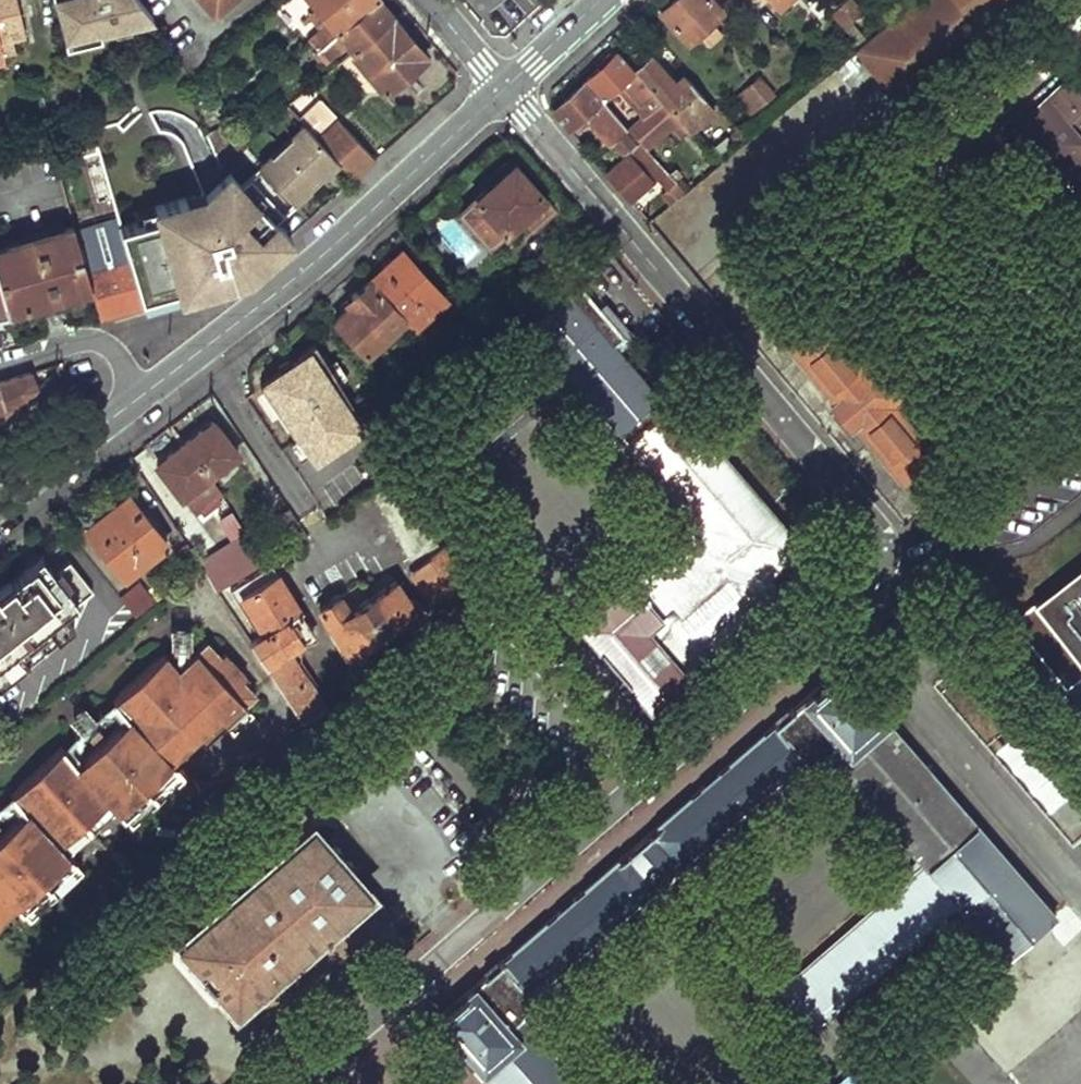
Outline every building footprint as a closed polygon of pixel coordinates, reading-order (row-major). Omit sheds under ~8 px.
[(18,54),(14,39),(28,35),(19,0),(0,0),(0,38),(5,57),(18,54)] [(65,40),(153,17),(139,0),(54,0),(65,40)] [(371,0),(309,0),(326,20),(305,38),(315,47),(371,0)] [(377,0),(371,0),(315,47),(313,49),(322,61),(344,42),(350,49),(391,15),(377,0)] [(502,33),(536,3),(533,0),(472,0),(502,33)] [(661,11),(688,42),(700,31),(709,41),(722,29),(713,19),(721,11),(711,0),(674,0),(661,11)] [(854,0),(845,0),(832,11),(846,27),(864,10),(854,0)] [(858,47),(893,90),(1002,0),(915,0),(858,47)] [(350,49),(383,90),(425,55),(391,15),(350,49)] [(634,69),(617,50),(598,69),(586,80),(603,99),(622,81),(645,105),(657,94),(634,69)] [(706,98),(689,79),(680,87),(650,56),(639,65),(634,69),(657,94),(681,120),(706,98)] [(753,86),(767,105),(780,94),(765,76),(753,86)] [(603,99),(586,80),(574,90),(555,108),(571,128),(573,126),(590,112),(615,140),(624,151),(634,141),(625,130),(628,127),(603,99)] [(1069,82),(1009,139),(1056,188),(1066,178),(1080,193),(1080,95),(1069,82)] [(336,118),(319,100),(300,118),(304,123),(317,136),(336,118)] [(615,140),(590,112),(573,126),(577,130),(590,119),(611,143),(615,140)] [(356,178),(375,159),(336,118),(317,136),(339,160),(356,178)] [(280,248),(291,238),(272,216),(291,198),(295,203),(339,160),(317,136),(304,123),(241,184),(230,173),(219,184),(207,196),(187,202),(214,286),(249,277),(280,248)] [(716,148),(725,157),(741,144),(733,135),(716,148)] [(642,142),(608,170),(631,198),(658,174),(669,188),(677,181),(642,142)] [(515,162),(460,211),(489,243),(511,222),(521,233),(530,225),(531,227),(554,206),(515,162)] [(663,193),(671,202),(685,190),(677,181),(669,188),(663,193)] [(184,295),(214,286),(187,202),(157,211),(184,295)] [(141,307),(118,223),(114,208),(100,211),(110,261),(105,263),(119,314),(141,307)] [(184,295),(157,211),(118,223),(141,307),(184,295)] [(88,282),(73,232),(71,223),(0,247),(0,293),(5,309),(5,312),(88,282)] [(119,314),(105,263),(97,266),(86,226),(73,232),(88,282),(98,320),(119,314)] [(405,320),(411,328),(443,298),(444,297),(400,248),(367,278),(405,320)] [(405,320),(367,278),(350,293),(355,299),(334,317),(367,354),(405,320)] [(880,351),(870,339),(853,353),(818,313),(786,341),(837,400),(833,404),(853,427),(856,424),(907,482),(939,455),(896,405),(929,376),(897,337),(880,351)] [(556,355),(699,523),(582,622),(617,664),(653,705),(688,675),(686,674),(782,592),(767,574),(801,545),(675,397),(665,406),(594,323),(556,355)] [(279,368),(258,385),(294,438),(295,438),(307,455),(360,419),(349,401),(351,400),(313,339),(289,359),(294,368),(283,375),(279,368)] [(36,388),(30,371),(0,380),(0,401),(2,406),(5,416),(36,388)] [(182,443),(207,476),(236,454),(210,422),(182,443)] [(207,476),(182,443),(153,465),(191,513),(217,493),(207,476)] [(166,542),(126,493),(82,529),(122,577),(166,542)] [(293,544),(306,536),(288,509),(276,518),(293,544)] [(243,537),(219,552),(236,580),(260,565),(243,537)] [(430,602),(471,578),(453,550),(436,560),(445,576),(423,589),(430,602)] [(218,591),(232,582),(236,580),(219,552),(199,564),(218,591)] [(0,587),(0,692),(75,630),(62,615),(91,591),(65,559),(50,572),(37,557),(0,587)] [(313,714),(329,700),(293,645),(314,630),(269,563),(231,590),(259,635),(251,641),(302,717),(313,714)] [(1018,617),(1072,686),(1080,678),(1080,568),(1018,617)] [(157,603),(141,583),(121,599),(138,619),(157,603)] [(395,583),(350,611),(339,595),(318,609),(350,658),(371,644),(368,638),(401,617),(412,633),(422,625),(395,583)] [(175,634),(181,640),(186,641),(191,638),(192,632),(190,626),(184,624),(176,628),(175,634)] [(11,895),(26,910),(78,861),(63,847),(111,801),(126,816),(179,766),(165,750),(187,729),(209,751),(234,727),(229,722),(258,694),(244,680),(248,675),(225,652),(221,655),(207,641),(185,662),(181,667),(178,665),(166,651),(115,700),(130,715),(138,723),(88,771),(80,763),(64,747),(15,795),(37,818),(0,853),(0,906),(11,895)] [(493,1083),(583,1083),(522,1014),(535,1003),(534,995),(526,985),(798,749),(805,758),(814,760),(827,749),(925,861),(782,987),(815,1025),(959,901),(1009,958),(1056,917),(840,668),(810,694),(481,982),(437,1020),(477,1065),(493,1083)] [(977,707),(963,717),(982,742),(996,732),(977,707)] [(79,724),(84,727),(93,720),(93,716),(89,711),(84,710),(79,713),(76,719),(79,724)] [(1073,812),(1080,805),(1080,794),(1033,738),(1020,749),(1073,812)] [(390,913),(291,800),(264,822),(267,827),(258,835),(194,890),(189,895),(191,897),(165,920),(180,938),(175,941),(205,975),(236,1009),(239,1007),(254,1023),(279,1001),(280,1003),(360,932),(363,936),(390,913)]
